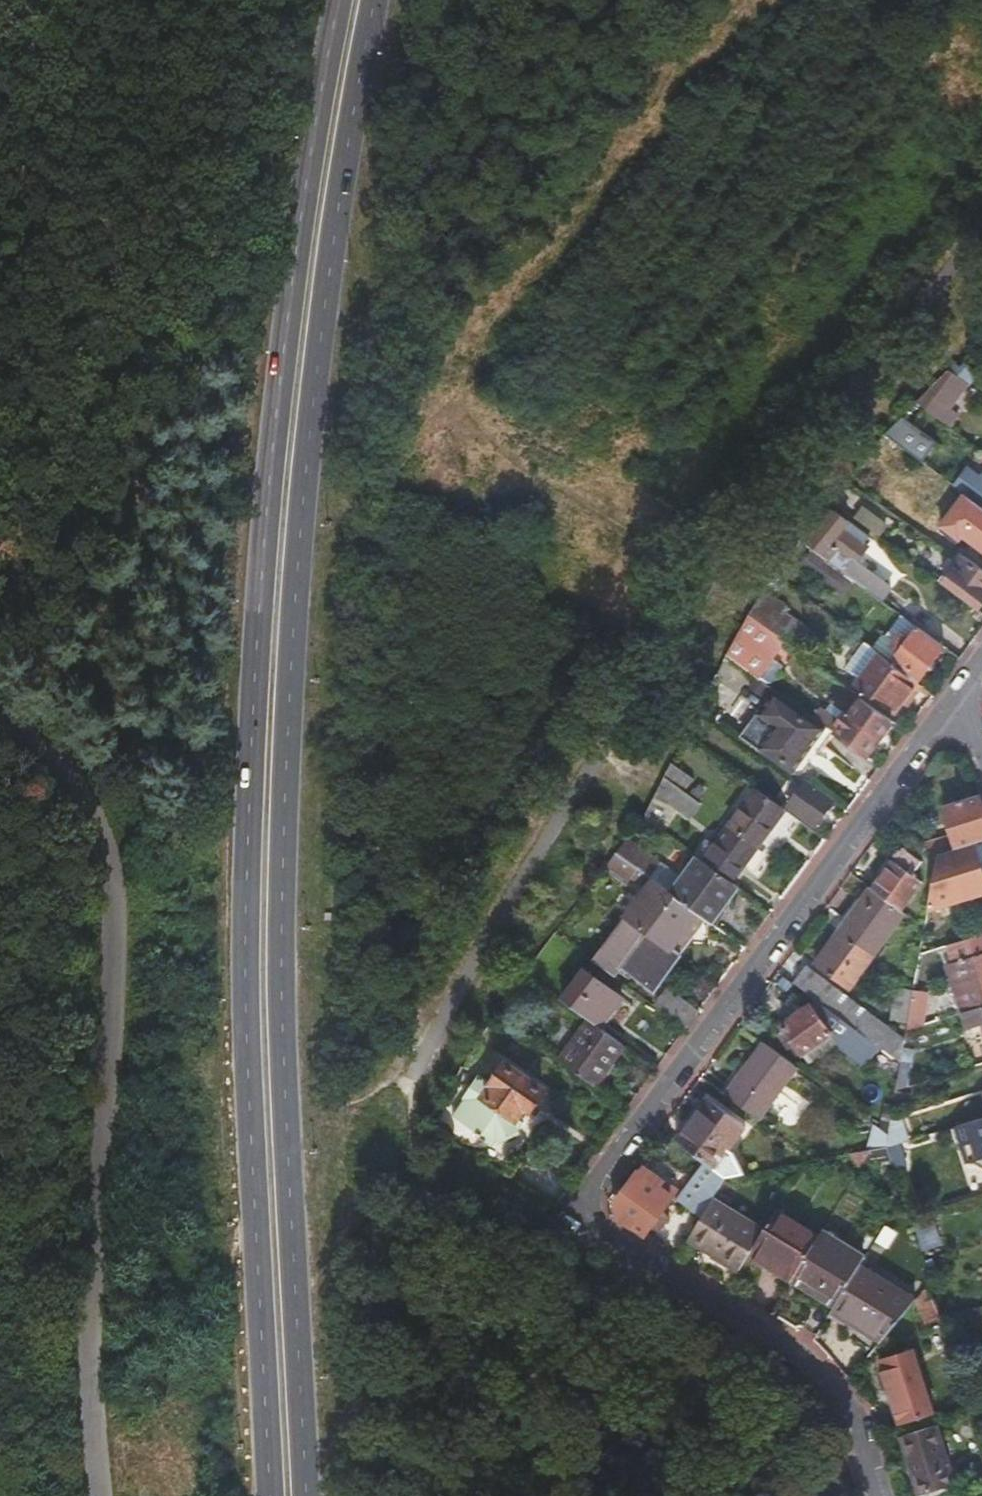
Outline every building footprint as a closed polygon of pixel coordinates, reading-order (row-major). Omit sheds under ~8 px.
[(948,373),(916,404),(932,415),(945,425),(953,415),(946,410),(966,385),(948,373)] [(921,441),(932,449),(936,443),(920,431),(932,415),(916,404),(906,414),(910,417),(902,427),(921,441)] [(897,423),(884,435),(911,455),(921,463),(932,449),(921,441),(902,427),(910,417),(906,414),(897,423)] [(977,504),(981,508),(981,481),(981,483),(964,471),(953,486),(977,504)] [(850,516),(876,535),(883,525),(857,506),(850,516)] [(841,569),(841,570),(853,579),(882,601),(892,589),(854,561),(865,545),(862,542),(867,536),(833,511),(808,544),(841,569)] [(923,535),(940,547),(947,537),(961,548),(969,537),(938,515),(923,535)] [(940,547),(956,557),(959,554),(962,549),(961,548),(947,537),(940,547)] [(841,570),(813,550),(803,564),(843,594),(853,579),(841,570)] [(960,555),(965,558),(969,553),(964,550),(960,555)] [(981,604),(981,571),(965,558),(960,555),(959,554),(956,557),(955,559),(960,563),(944,585),(978,610),(981,604)] [(763,590),(770,595),(779,582),(771,576),(763,590)] [(763,590),(749,615),(784,641),(791,646),(805,627),(778,608),(781,604),(770,595),(763,590)] [(911,600),(901,613),(941,642),(950,629),(911,600)] [(749,615),(734,641),(767,665),(784,641),(749,615)] [(909,638),(917,627),(901,615),(886,636),(894,642),(901,633),(909,638)] [(805,627),(791,646),(799,652),(813,633),(805,627)] [(890,664),(915,683),(917,683),(944,647),(917,627),(909,638),(901,633),(894,642),(886,636),(881,636),(871,650),(878,655),(890,664)] [(734,641),(726,655),(757,678),(767,665),(734,641)] [(915,683),(878,655),(855,687),(893,715),(916,683),(915,683)] [(820,708),(812,718),(825,728),(866,758),(893,722),(843,685),(832,701),(846,711),(838,722),(820,708)] [(812,718),(775,691),(758,714),(774,726),(758,749),(791,773),(802,759),(808,751),(825,728),(812,718)] [(774,726),(758,714),(741,736),(758,749),(774,726)] [(671,764),(664,778),(684,792),(693,780),(671,764)] [(664,778),(644,818),(657,828),(673,806),(707,832),(710,828),(718,833),(726,823),(684,792),(664,778)] [(834,803),(809,784),(791,809),(816,827),(834,803)] [(785,811),(756,790),(729,825),(758,847),(785,811)] [(957,849),(981,841),(981,805),(979,796),(943,807),(957,849)] [(708,840),(695,856),(697,858),(731,883),(758,847),(729,825),(715,845),(708,840)] [(624,845),(616,855),(634,868),(641,858),(624,845)] [(873,891),(901,911),(922,883),(912,876),(922,863),(903,850),(873,891)] [(616,855),(605,869),(624,884),(631,876),(642,884),(647,877),(634,868),(616,855)] [(731,883),(697,858),(670,894),(675,898),(716,928),(726,913),(730,903),(736,895),(740,889),(731,883)] [(938,876),(937,875),(928,929),(944,932),(951,891),(946,891),(949,877),(950,878),(951,866),(940,864),(938,876)] [(654,882),(626,919),(669,951),(672,948),(673,949),(696,918),(697,917),(674,900),(675,898),(670,894),(654,882)] [(876,958),(907,915),(901,911),(873,891),(869,888),(838,930),(841,932),(828,949),(827,948),(816,964),(849,989),(874,956),(876,958)] [(703,924),(696,918),(673,949),(680,954),(703,924)] [(626,919),(593,962),(614,977),(624,964),(633,971),(632,974),(653,989),(659,981),(660,981),(680,954),(673,949),(672,948),(669,951),(626,919)] [(950,946),(955,962),(947,965),(963,1013),(978,1008),(981,1007),(981,936),(950,946)] [(807,967),(794,983),(818,1001),(881,1048),(902,1063),(906,1040),(891,1029),(807,967)] [(585,972),(562,1001),(590,1021),(600,1029),(622,1000),(585,972)] [(685,1030),(698,1012),(690,1006),(689,1007),(666,991),(655,1005),(678,1022),(677,1023),(685,1030)] [(898,991),(891,1029),(906,1040),(908,1031),(914,994),(898,991)] [(927,996),(914,994),(908,1031),(938,1021),(936,1012),(924,1012),(927,996)] [(881,1048),(818,1001),(783,1026),(786,1031),(801,1053),(802,1055),(831,1036),(836,1044),(837,1044),(842,1051),(866,1067),(881,1048)] [(978,1008),(963,1013),(968,1030),(978,1027),(981,1040),(981,1007),(978,1008)] [(590,1021),(560,1062),(594,1087),(624,1047),(600,1029),(590,1021)] [(801,1053),(786,1031),(779,1035),(788,1048),(791,1046),(797,1055),(801,1053)] [(831,1036),(802,1055),(808,1063),(836,1044),(831,1036)] [(758,1119),(797,1066),(765,1043),(725,1095),(758,1119)] [(522,1124),(515,1120),(523,1109),(529,1112),(543,1092),(506,1066),(492,1086),(480,1077),(452,1116),(476,1134),(475,1136),(484,1142),(490,1146),(494,1141),(518,1131),(522,1124)] [(706,1101),(676,1140),(704,1160),(716,1169),(746,1131),(706,1101)] [(893,1119),(890,1136),(888,1147),(909,1140),(901,1117),(893,1119)] [(956,1125),(969,1163),(970,1163),(981,1159),(981,1117),(956,1125)] [(888,1147),(890,1136),(874,1124),(867,1148),(868,1150),(872,1150),(888,1147)] [(861,1168),(872,1150),(868,1150),(852,1153),(861,1168)] [(981,1169),(981,1159),(970,1163),(981,1169)] [(713,1198),(726,1176),(716,1169),(704,1160),(681,1193),(675,1201),(700,1219),(710,1202),(713,1198)] [(670,1196),(648,1181),(637,1173),(617,1206),(618,1215),(644,1234),(651,1224),(659,1230),(668,1216),(660,1210),(669,1198),(670,1196)] [(675,1201),(681,1193),(662,1179),(659,1183),(651,1177),(648,1181),(670,1196),(669,1198),(674,1202),(675,1201)] [(726,1207),(713,1198),(710,1202),(724,1210),(726,1207)] [(724,1210),(710,1202),(700,1219),(690,1235),(719,1253),(716,1257),(728,1266),(738,1272),(749,1255),(763,1230),(726,1207),(724,1210)] [(792,1281),(818,1239),(775,1212),(763,1230),(749,1255),(792,1281)] [(932,1215),(912,1221),(920,1251),(941,1245),(932,1215)] [(690,1235),(688,1240),(712,1255),(716,1257),(719,1253),(690,1235)] [(860,1265),(818,1239),(792,1281),(834,1307),(860,1265)] [(728,1266),(716,1257),(712,1255),(710,1259),(726,1269),(728,1266)] [(916,1299),(860,1265),(834,1307),(832,1310),(853,1323),(855,1320),(884,1338),(916,1299)] [(931,1281),(916,1299),(925,1326),(945,1320),(944,1318),(931,1281)] [(879,1361),(890,1397),(899,1422),(932,1412),(924,1386),(912,1350),(879,1361)] [(954,1484),(937,1425),(899,1437),(918,1495),(954,1484)]
